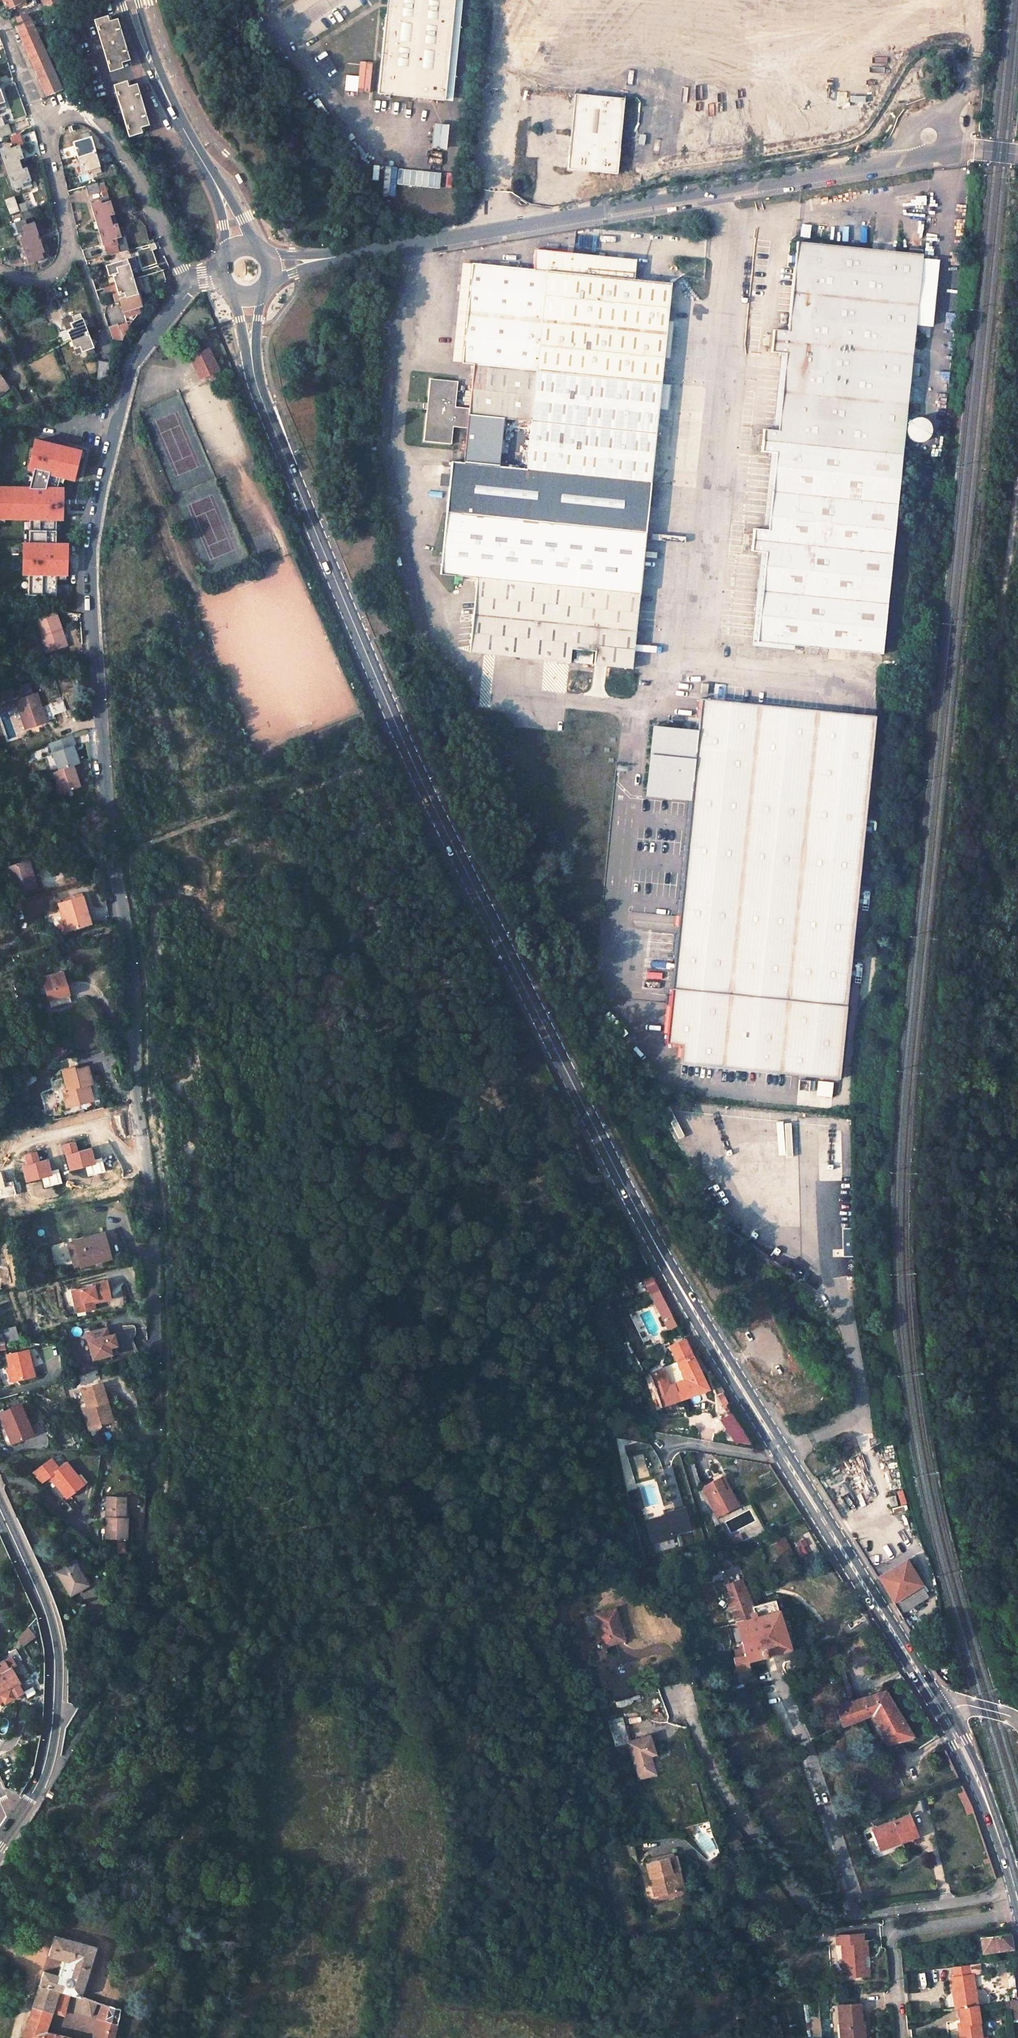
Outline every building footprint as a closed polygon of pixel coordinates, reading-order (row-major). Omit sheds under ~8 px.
[(35,14),(32,8),(28,10),(24,0),(20,0),(21,2),(22,5),(26,14),(27,17),(29,16),(35,14)] [(46,9),(61,3),(60,0),(41,0),(46,9)] [(381,2),(380,12),(376,16),(368,95),(443,103),(454,0),(380,0),(381,2)] [(451,104),(461,0),(454,0),(443,103),(451,104)] [(6,8),(8,11),(22,5),(21,2),(6,8)] [(27,17),(26,14),(16,18),(19,25),(16,26),(47,95),(61,89),(29,16),(27,17)] [(121,37),(116,20),(108,22),(106,16),(94,20),(109,71),(122,67),(120,62),(128,60),(121,37)] [(141,104),(135,85),(127,87),(126,82),(113,85),(128,136),(141,133),(139,127),(147,125),(141,104)] [(616,175),(624,100),(574,95),(567,170),(616,175)] [(10,133),(7,125),(4,126),(1,117),(0,118),(0,136),(10,133)] [(443,152),(446,128),(432,126),(429,151),(443,152)] [(18,135),(10,138),(11,142),(7,143),(7,141),(0,143),(0,150),(13,189),(21,187),(22,190),(32,186),(27,172),(21,155),(18,146),(22,145),(18,135)] [(726,162),(730,158),(705,136),(701,140),(726,162)] [(75,147),(80,166),(83,177),(93,174),(95,179),(102,177),(94,148),(90,137),(79,140),(80,145),(77,146),(75,147)] [(437,170),(452,173),(455,154),(440,152),(437,170)] [(393,197),(394,185),(438,189),(440,173),(385,167),(382,196),(393,197)] [(87,197),(99,193),(95,183),(84,187),(87,197)] [(113,214),(104,185),(99,187),(102,197),(99,198),(100,202),(92,204),(94,213),(100,231),(104,244),(112,241),(114,249),(118,247),(119,251),(128,248),(124,235),(120,237),(116,225),(112,227),(108,215),(113,214)] [(19,212),(13,196),(4,199),(9,215),(19,212)] [(27,210),(25,202),(18,204),(20,212),(27,210)] [(14,223),(27,262),(45,257),(35,229),(32,217),(14,223)] [(148,241),(145,226),(131,230),(134,244),(148,241)] [(871,250),(797,242),(788,331),(773,329),(771,352),(785,354),(778,430),(763,429),(761,451),(775,453),(767,530),(753,528),(751,551),(765,553),(756,641),(882,654),(900,474),(902,456),(922,255),(908,253),(897,252),(871,250)] [(871,250),(897,252),(897,247),(871,244),(871,250)] [(531,421),(526,470),(452,462),(447,512),(440,574),(477,578),(469,652),(569,663),(571,649),(595,652),(594,665),(632,669),(646,532),(651,483),(671,283),(634,280),(636,260),(535,249),(534,262),(521,260),(520,268),(471,263),(461,363),(474,364),(469,408),(469,415),(531,421)] [(132,279),(129,269),(137,267),(134,257),(126,259),(110,264),(107,265),(110,275),(113,274),(116,284),(132,279)] [(138,299),(132,279),(116,284),(120,298),(129,295),(131,301),(138,299)] [(45,320),(40,307),(24,313),(29,326),(45,320)] [(63,340),(70,338),(86,332),(80,313),(72,316),(72,315),(61,319),(64,326),(65,325),(67,330),(60,333),(63,340)] [(122,339),(117,326),(109,328),(113,341),(122,339)] [(86,332),(70,338),(77,354),(86,350),(88,355),(94,353),(86,332)] [(216,367),(208,348),(190,357),(198,375),(216,367)] [(107,376),(109,363),(99,362),(96,380),(107,376)] [(198,375),(200,379),(218,371),(216,367),(198,375)] [(469,415),(469,408),(455,407),(458,381),(430,378),(423,441),(451,444),(453,427),(467,428),(469,415)] [(73,412),(81,409),(78,402),(70,405),(73,412)] [(30,512),(30,545),(25,545),(24,575),(29,575),(29,597),(57,597),(57,576),(67,575),(67,546),(56,546),(56,520),(62,520),(62,490),(57,490),(59,477),(73,480),(79,452),(35,442),(29,470),(34,472),(30,489),(0,490),(0,512),(30,512)] [(902,456),(900,474),(908,475),(910,456),(902,456)] [(61,630),(56,614),(36,622),(48,655),(65,648),(59,631),(61,630)] [(577,651),(576,662),(592,664),(593,653),(577,651)] [(16,701),(25,728),(46,721),(36,694),(16,701)] [(690,801),(671,990),(666,1045),(681,1047),(679,1064),(838,1081),(846,1007),(875,716),(700,699),(697,731),(656,727),(650,787),(691,791),(690,801)] [(75,765),(78,764),(72,746),(75,745),(71,735),(49,743),(58,770),(64,768),(75,765)] [(52,772),(59,793),(78,787),(73,774),(78,773),(75,765),(64,768),(58,770),(52,772)] [(690,801),(691,791),(650,787),(649,797),(690,801)] [(36,888),(28,860),(5,866),(14,894),(36,888)] [(60,911),(66,931),(90,924),(82,896),(58,904),(60,911)] [(66,931),(60,911),(44,916),(49,936),(66,931)] [(71,1002),(62,972),(42,977),(50,1008),(71,1002)] [(93,1096),(91,1091),(87,1089),(85,1084),(86,1083),(89,1083),(92,1082),(87,1067),(75,1070),(75,1067),(64,1070),(68,1089),(63,1090),(68,1107),(80,1104),(78,1100),(93,1096)] [(798,1090),(813,1092),(814,1081),(799,1080),(798,1090)] [(816,1096),(831,1097),(832,1083),(818,1081),(816,1096)] [(80,1104),(90,1101),(94,1100),(93,1096),(78,1100),(80,1104)] [(830,1146),(841,1146),(841,1149),(842,1163),(842,1182),(851,1181),(850,1130),(829,1131),(830,1146)] [(843,1224),(842,1182),(842,1163),(841,1149),(841,1146),(830,1146),(830,1163),(831,1180),(819,1180),(820,1225),(843,1224)] [(106,1244),(104,1234),(74,1241),(81,1266),(107,1259),(103,1245),(106,1244)] [(653,1273),(643,1276),(663,1331),(674,1327),(653,1273)] [(85,1305),(85,1306),(86,1311),(95,1309),(94,1303),(93,1299),(99,1298),(100,1301),(111,1299),(107,1281),(93,1284),(93,1286),(72,1292),(76,1308),(85,1305)] [(14,1327),(0,1330),(0,1346),(18,1341),(14,1327)] [(107,1336),(106,1331),(91,1336),(93,1343),(88,1345),(93,1360),(113,1354),(111,1347),(116,1346),(118,1345),(115,1334),(107,1336)] [(692,1356),(684,1338),(669,1345),(685,1379),(668,1385),(662,1368),(648,1373),(659,1407),(708,1389),(692,1356)] [(33,1376),(27,1350),(6,1355),(13,1381),(33,1376)] [(106,1401),(101,1384),(82,1390),(87,1407),(82,1408),(89,1430),(101,1426),(100,1424),(108,1422),(102,1402),(106,1401)] [(102,1402),(108,1422),(112,1420),(106,1401),(102,1402)] [(20,1404),(0,1412),(0,1413),(6,1427),(8,1426),(15,1441),(33,1434),(20,1404)] [(8,1426),(6,1427),(12,1443),(15,1441),(8,1426)] [(77,1476),(66,1462),(58,1468),(51,1460),(34,1474),(41,1482),(49,1476),(67,1498),(86,1482),(80,1474),(77,1476)] [(729,1489),(723,1477),(720,1479),(726,1491),(729,1489)] [(702,1488),(717,1515),(737,1505),(729,1489),(726,1491),(720,1479),(702,1488)] [(638,1490),(627,1493),(629,1504),(640,1502),(638,1490)] [(897,1504),(895,1495),(888,1496),(890,1506),(897,1504)] [(127,1518),(124,1518),(121,1518),(122,1497),(107,1497),(106,1538),(126,1539),(127,1518)] [(640,1502),(629,1504),(631,1512),(642,1510),(640,1502)] [(687,1534),(683,1514),(664,1517),(665,1520),(665,1523),(656,1525),(655,1521),(644,1523),(648,1546),(660,1543),(659,1539),(669,1538),(687,1534)] [(740,1535),(727,1538),(729,1544),(742,1540),(740,1535)] [(908,1565),(924,1590),(926,1586),(916,1559),(908,1565)] [(87,1584),(74,1562),(57,1573),(70,1594),(87,1584)] [(924,1590),(908,1565),(881,1582),(903,1617),(930,1600),(924,1590)] [(752,1606),(744,1586),(725,1594),(736,1623),(742,1644),(739,1645),(740,1648),(734,1650),(736,1656),(734,1657),(737,1671),(749,1668),(747,1662),(790,1649),(774,1599),(752,1606)] [(624,1640),(614,1607),(595,1614),(604,1646),(624,1640)] [(26,1627),(14,1635),(21,1645),(33,1636),(26,1627)] [(820,1650),(823,1661),(838,1655),(834,1645),(820,1650)] [(10,1657),(0,1662),(0,1703),(3,1701),(5,1704),(22,1694),(18,1686),(20,1684),(10,1667),(12,1666),(11,1663),(13,1662),(10,1657)] [(794,1658),(784,1661),(782,1667),(787,1676),(792,1669),(794,1667),(794,1658)] [(912,1735),(884,1690),(835,1706),(842,1726),(872,1714),(885,1743),(912,1735)] [(629,1742),(624,1727),(610,1731),(615,1746),(628,1742),(639,1778),(655,1773),(650,1759),(648,1760),(646,1756),(655,1754),(649,1736),(629,1742)] [(46,1796),(50,1799),(54,1793),(49,1790),(46,1796)] [(972,1807),(965,1791),(959,1794),(966,1808),(972,1807)] [(890,1825),(909,1817),(908,1814),(888,1822),(890,1825)] [(888,1822),(872,1828),(879,1846),(895,1840),(896,1843),(916,1835),(909,1817),(890,1825),(888,1822)] [(895,1840),(879,1846),(880,1849),(896,1843),(895,1840)] [(678,1871),(674,1855),(645,1863),(653,1896),(656,1896),(676,1890),(671,1873),(678,1871)] [(656,1896),(658,1900),(684,1893),(678,1871),(671,1873),(676,1890),(656,1896)] [(1009,1932),(981,1936),(983,1951),(1011,1947),(1010,1941),(1009,1932)] [(860,1934),(835,1936),(836,1944),(841,1943),(844,1975),(860,1974),(859,1968),(863,1968),(861,1942),(860,1934)] [(23,2037),(72,2037),(45,2031),(51,2012),(58,1990),(71,1994),(80,1997),(74,2011),(90,2017),(96,2001),(81,1996),(96,1947),(54,1935),(47,1955),(62,1959),(57,1975),(43,1971),(23,2037)] [(860,1974),(869,1973),(866,1941),(861,1942),(863,1968),(859,1968),(860,1974)] [(976,2003),(972,1972),(968,1973),(966,1963),(950,1965),(952,1976),(949,1976),(952,1992),(955,1991),(958,2006),(976,2003)] [(58,1990),(51,2012),(64,2016),(71,1994),(58,1990)] [(978,2003),(996,2001),(995,1990),(976,1993),(978,2003)] [(120,2008),(108,2005),(102,2003),(96,2019),(103,2020),(99,2037),(113,2037),(120,2008)] [(837,2005),(840,2037),(860,2037),(858,2022),(860,2022),(858,2003),(837,2005)] [(963,2037),(978,2037),(981,2037),(976,2003),(958,2006),(961,2023),(963,2037)]
